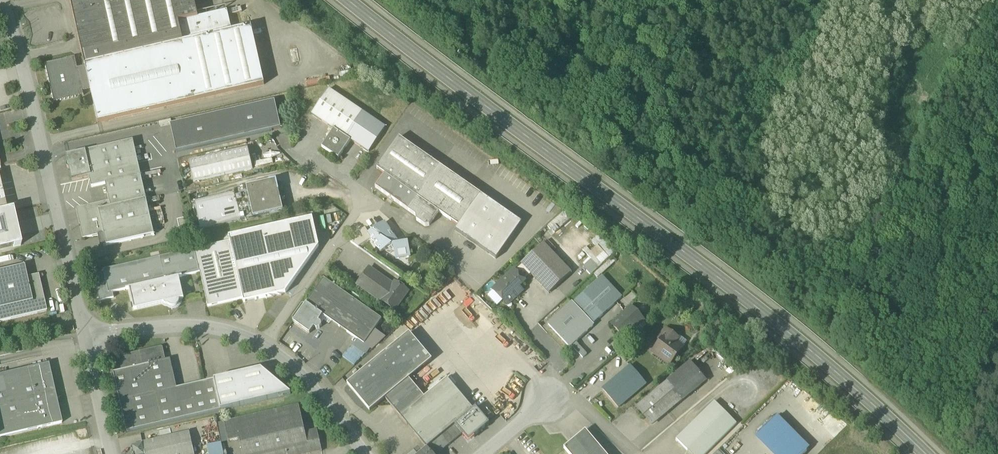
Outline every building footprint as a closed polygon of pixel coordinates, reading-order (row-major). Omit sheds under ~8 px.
[(85,65),(232,32),(227,12),(198,18),(194,0),(70,0),(85,65)] [(85,67),(86,71),(91,91),(98,124),(264,87),(251,28),(232,32),(85,65),(85,67)] [(83,93),(91,91),(86,71),(78,73),(77,69),(75,57),(44,64),(52,103),(84,96),(83,93)] [(312,116),(334,130),(351,141),(369,153),(386,128),(329,90),(312,116)] [(170,126),(177,153),(281,130),(275,103),(170,126)] [(338,159),(351,141),(334,130),(322,148),(338,159)] [(377,169),(385,175),(417,198),(440,166),(399,138),(377,169)] [(110,201),(111,207),(146,199),(133,141),(86,151),(91,176),(89,177),(92,188),(106,185),(109,201),(110,201)] [(189,163),(193,183),(253,170),(248,150),(189,163)] [(69,169),(72,180),(89,177),(91,176),(86,151),(66,156),(68,164),(66,165),(67,168),(69,169)] [(481,195),(440,166),(417,198),(408,211),(416,217),(416,221),(425,227),(429,226),(439,213),(458,226),(481,195)] [(408,211),(417,198),(385,175),(375,188),(408,211)] [(234,193),(241,221),(283,211),(281,200),(282,200),(285,200),(285,199),(284,199),(283,195),(280,196),(276,180),(234,190),(234,193)] [(201,230),(241,221),(234,193),(194,202),(201,230)] [(521,223),(481,195),(458,226),(455,231),(496,259),(521,223)] [(146,199),(111,207),(98,210),(104,234),(106,246),(154,235),(146,199)] [(83,239),(104,234),(98,210),(111,207),(110,201),(109,201),(76,209),(83,239)] [(6,211),(0,212),(0,249),(13,246),(13,247),(20,246),(17,233),(11,234),(7,215),(13,214),(12,210),(6,211)] [(13,214),(7,215),(11,234),(17,233),(13,214)] [(229,237),(230,242),(243,299),(244,303),(286,294),(319,246),(312,218),(229,237)] [(371,239),(381,253),(390,247),(396,243),(397,242),(385,223),(369,234),(368,235),(371,239)] [(351,243),(358,248),(371,239),(368,235),(369,234),(365,229),(355,236),(357,239),(351,243)] [(230,242),(194,250),(200,273),(208,307),(243,299),(230,242)] [(394,250),(396,260),(410,257),(407,244),(399,245),(398,245),(396,243),(390,247),(392,250),(394,249),(394,250)] [(543,244),(521,265),(532,276),(549,294),(571,274),(543,244)] [(182,277),(200,273),(194,250),(104,270),(104,273),(94,275),(100,301),(114,298),(113,293),(126,290),(129,290),(134,310),(164,304),(165,305),(168,306),(170,307),(174,308),(178,305),(179,300),(184,299),(179,278),(182,278),(182,277)] [(340,273),(354,283),(360,274),(346,264),(340,273)] [(522,285),(532,276),(521,265),(514,271),(522,279),(519,282),(522,285)] [(32,302),(26,278),(24,266),(0,272),(0,309),(32,302)] [(357,285),(381,302),(393,285),(369,268),(357,285)] [(493,291),(506,304),(513,298),(514,299),(522,292),(519,289),(522,285),(519,282),(522,279),(514,271),(493,291)] [(26,278),(32,302),(0,309),(0,322),(46,312),(38,275),(26,278)] [(328,281),(337,288),(340,283),(331,277),(328,281)] [(324,278),(306,304),(323,315),(339,326),(356,301),(337,288),(328,281),(324,278)] [(601,278),(572,304),(579,312),(581,310),(587,316),(585,318),(593,326),(621,299),(601,278)] [(382,302),(394,311),(408,291),(395,282),(393,285),(381,302),(382,303),(382,302)] [(339,326),(364,344),(374,329),(381,319),(356,301),(339,326)] [(593,327),(593,326),(585,318),(587,316),(581,310),(579,312),(572,304),(572,303),(548,325),(570,348),(593,327)] [(318,321),(323,315),(306,304),(293,322),(309,334),(314,327),(316,329),(319,329),(321,326),(321,323),(318,321)] [(612,325),(624,338),(625,338),(631,332),(643,321),(631,308),(612,325)] [(631,332),(636,336),(648,325),(643,321),(631,332)] [(374,329),(364,344),(372,349),(385,337),(374,329)] [(653,353),(669,365),(683,348),(675,342),(677,340),(677,339),(666,331),(665,331),(659,339),(659,340),(661,342),(653,353)] [(625,338),(629,342),(636,336),(631,332),(625,338)] [(370,411),(385,399),(409,379),(431,360),(409,333),(347,385),(370,411)] [(675,342),(683,348),(687,342),(680,336),(677,340),(675,342)] [(140,352),(139,352),(140,353),(143,366),(149,365),(165,361),(165,360),(163,348),(161,347),(140,352)] [(120,371),(143,366),(140,353),(139,352),(118,356),(117,358),(120,371)] [(149,365),(156,393),(174,389),(174,387),(176,386),(171,363),(168,363),(166,362),(165,361),(149,365)] [(638,409),(652,425),(705,380),(691,363),(638,409)] [(0,375),(0,438),(61,424),(57,402),(58,401),(60,398),(57,396),(55,396),(48,364),(0,375)] [(127,431),(162,423),(156,393),(149,365),(143,366),(120,371),(113,373),(127,431)] [(603,390),(618,408),(646,385),(630,367),(603,390)] [(261,369),(214,380),(221,410),(290,394),(261,369)] [(426,448),(427,448),(442,435),(454,425),(473,410),(447,378),(424,397),(400,417),(426,448)] [(385,399),(400,417),(424,397),(409,379),(385,399)] [(162,423),(221,410),(214,380),(176,389),(174,389),(156,393),(162,423)] [(690,453),(706,453),(737,424),(715,402),(676,440),(690,453)] [(242,453),(310,453),(322,451),(317,430),(305,432),(299,405),(224,422),(228,442),(239,439),(242,453)] [(473,438),(489,424),(478,411),(476,413),(473,410),(454,425),(462,434),(464,437),(465,438),(472,438),(473,437),(473,438)] [(807,452),(774,419),(757,436),(775,453),(805,453),(807,452)] [(442,435),(450,445),(462,434),(454,425),(442,435)] [(568,453),(605,453),(585,431),(564,449),(568,453)] [(132,453),(194,453),(189,433),(142,443),(130,446),(132,453)] [(442,435),(427,448),(432,453),(434,453),(437,451),(439,453),(450,445),(442,435)]
